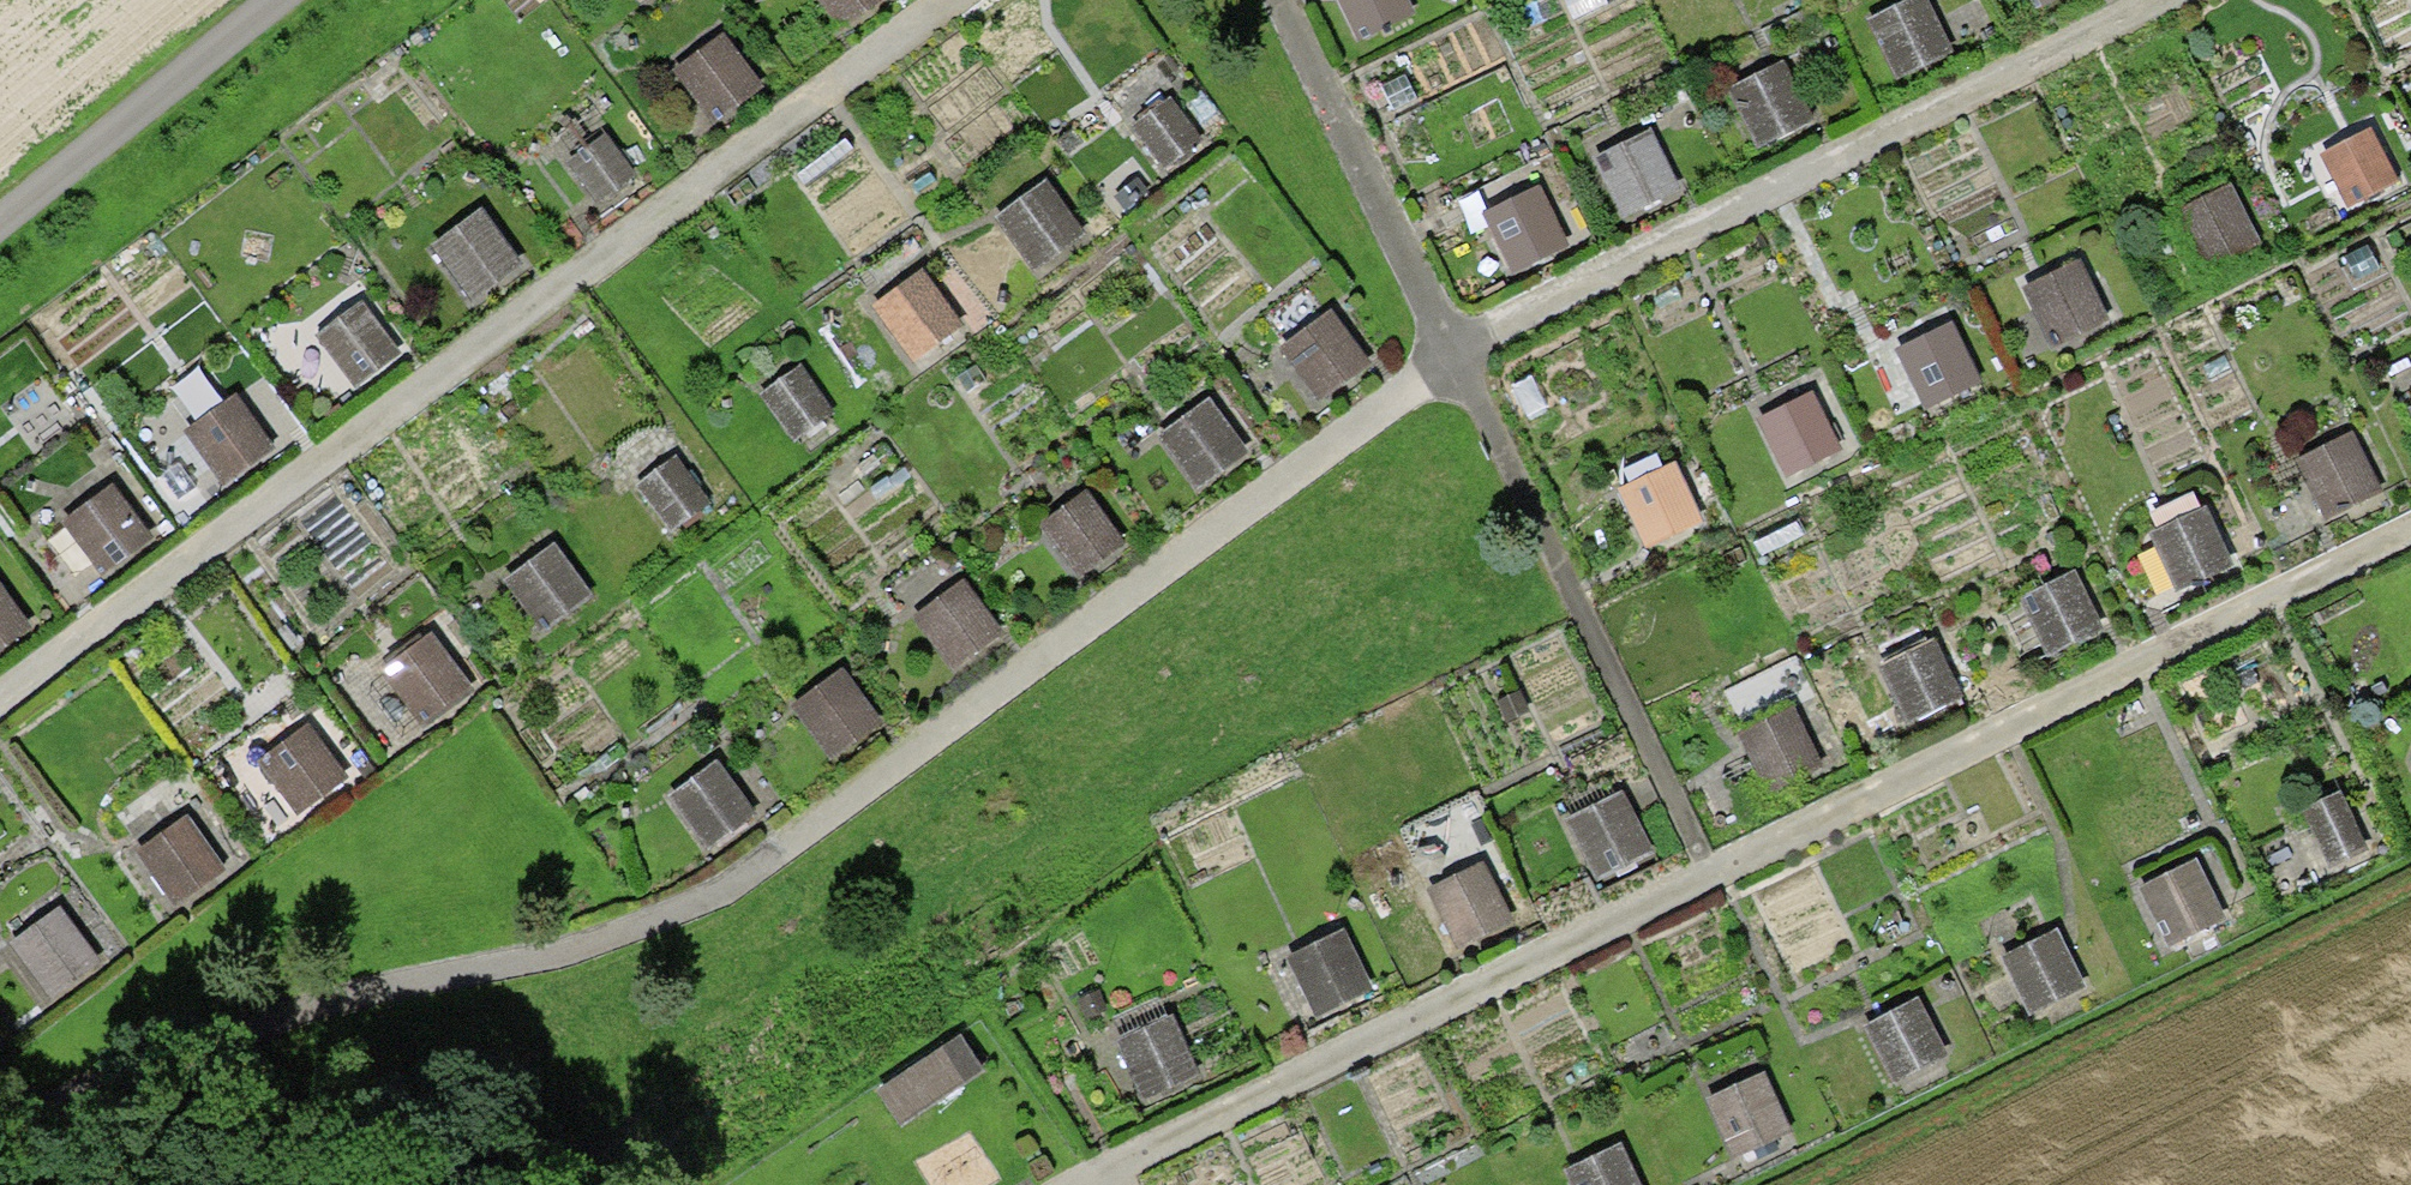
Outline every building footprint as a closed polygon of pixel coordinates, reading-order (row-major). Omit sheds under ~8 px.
[(839,29),(880,0),(818,0),(839,29)] [(1357,42),(1416,14),(1409,0),(1337,0),(1357,42)] [(1867,18),(1897,80),(1954,53),(1928,0),(1905,0),(1867,18)] [(2036,11),(2058,0),(2030,0),(2036,11)] [(724,32),(672,71),(712,124),(764,86),(724,32)] [(1785,60),(1728,87),(1758,149),(1815,121),(1785,60)] [(1170,95),(1131,128),(1164,167),(1203,135),(1170,95)] [(1652,128),(1592,156),(1623,222),(1683,194),(1652,128)] [(2371,128),(2319,154),(2348,208),(2400,181),(2371,128)] [(607,133),(566,163),(596,205),(637,175),(607,133)] [(1047,180),(994,217),(1038,277),(1090,240),(1047,180)] [(2232,183),(2174,209),(2203,271),(2261,244),(2232,183)] [(1541,184),(1480,212),(1509,274),(1570,246),(1541,184)] [(482,207),(430,244),(473,302),(524,264),(482,207)] [(2080,258),(2021,286),(2051,350),(2110,323),(2080,258)] [(923,269),(872,306),(913,363),(964,326),(923,269)] [(363,300),(316,335),(355,387),(402,353),(363,300)] [(1332,309),(1279,347),(1318,401),(1371,363),(1332,309)] [(1953,321),(1895,349),(1924,410),(1982,383),(1953,321)] [(800,365),(760,394),(795,441),(835,412),(800,365)] [(1813,391),(1756,418),(1785,478),(1842,451),(1813,391)] [(237,393),(183,430),(222,485),(276,448),(237,393)] [(1210,398),(1157,435),(1197,491),(1250,454),(1210,398)] [(2353,431),(2297,457),(2326,519),(2382,493),(2353,431)] [(676,455),(636,484),(673,534),(712,505),(676,455)] [(1676,462),(1618,488),(1646,551),(1704,525),(1676,462)] [(111,483),(60,523),(105,579),(156,539),(111,483)] [(1087,491),(1036,526),(1073,580),(1124,544),(1087,491)] [(2206,506),(2149,531),(2176,592),(2234,566),(2206,506)] [(555,542),(504,577),(542,631),(593,595),(555,542)] [(2076,570),(2019,596),(2047,656),(2104,630),(2076,570)] [(964,579),(912,618),(951,671),(1003,632),(964,579)] [(34,629),(0,582),(0,653),(34,629)] [(432,632),(381,669),(423,726),(474,690),(432,632)] [(1936,638),(1879,666),(1908,723),(1964,696),(1936,638)] [(842,669),(792,705),(833,762),(884,726),(842,669)] [(1796,709),(1739,735),(1765,790),(1822,764),(1796,709)] [(310,723),(256,761),(296,816),(349,777),(310,723)] [(718,760),(668,795),(706,849),(756,814),(718,760)] [(2341,789),(2302,806),(2329,868),(2369,851),(2341,789)] [(1624,790),(1566,818),(1596,879),(1654,850),(1624,790)] [(188,815),(137,851),(175,905),(226,869),(188,815)] [(2197,858),(2139,887),(2169,948),(2227,919),(2197,858)] [(1483,863),(1427,891),(1458,951),(1514,923),(1483,863)] [(60,906),(9,943),(54,1003),(104,966),(60,906)] [(1345,928),(1287,956),(1316,1017),(1374,990),(1345,928)] [(2057,929),(2003,956),(2031,1014),(2086,987),(2057,929)] [(1918,997),(1863,1024),(1892,1083),(1947,1055),(1918,997)] [(1174,1014),(1114,1040),(1142,1104),(1202,1077),(1174,1014)] [(983,1067),(961,1034),(876,1090),(901,1123),(983,1067)] [(1764,1070),(1704,1098),(1732,1159),(1793,1131),(1764,1070)] [(1563,1170),(1570,1184),(1642,1184),(1622,1142),(1563,1170)]
